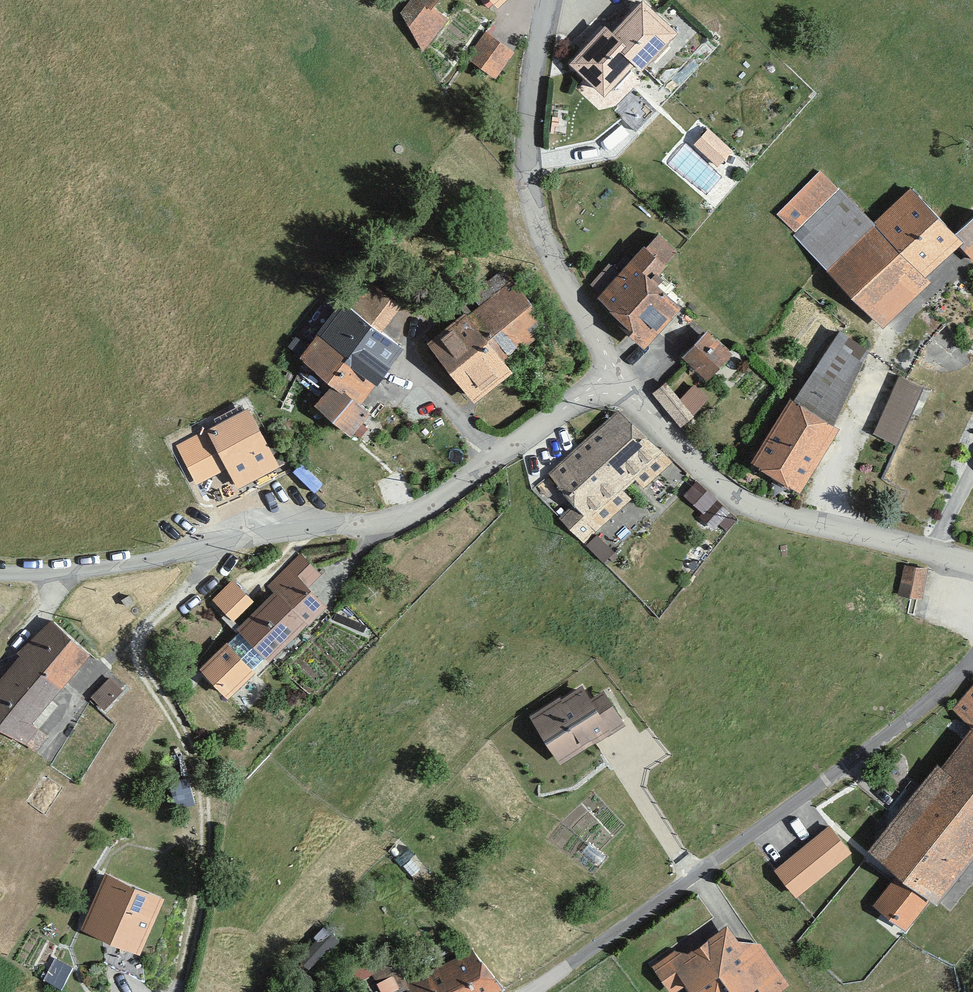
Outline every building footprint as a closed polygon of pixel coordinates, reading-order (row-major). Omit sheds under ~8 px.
[(427,49),(454,14),(436,0),(414,0),(406,10),(427,49)] [(574,61),(610,95),(641,62),(647,69),(684,30),(652,0),(646,0),(618,29),(610,22),(574,61)] [(473,54),(501,74),(519,49),(491,29),(473,54)] [(721,163),(735,147),(712,127),(698,142),(721,163)] [(781,214),(800,233),(798,236),(889,330),(938,280),(934,275),(967,246),(972,252),(972,220),(962,230),(916,186),(879,220),(826,171),(781,214)] [(636,332),(652,346),(689,303),(662,280),(687,251),(662,229),(605,296),(641,327),(636,332)] [(435,339),(481,397),(521,366),(512,354),(555,321),(510,264),(465,299),(473,309),(435,339)] [(322,401),(367,438),(389,413),(369,398),(409,344),(388,329),(411,297),(378,274),(357,303),(348,296),(305,354),(338,380),(322,401)] [(712,329),(688,354),(713,378),(738,352),(712,329)] [(796,393),(757,457),(808,490),(847,423),(841,420),(875,347),(845,331),(801,396),(796,393)] [(904,376),(878,432),(902,443),(928,387),(904,376)] [(669,380),(657,390),(688,425),(717,398),(702,381),(685,397),(669,380)] [(212,427),(242,487),(285,465),(254,405),(212,427)] [(563,517),(588,541),(637,496),(630,488),(641,477),(649,484),(675,459),(623,407),(554,468),(579,501),(563,517)] [(277,478),(284,492),(321,475),(314,461),(277,478)] [(719,525),(734,508),(699,478),(685,494),(719,525)] [(202,664),(235,698),(334,602),(315,583),(327,571),(307,551),(273,584),(279,590),(202,664)] [(906,561),(902,592),(927,595),(931,565),(906,561)] [(237,576),(217,596),(241,619),(260,599),(237,576)] [(33,743),(45,725),(38,720),(95,651),(57,617),(0,678),(0,724),(33,743)] [(98,695),(109,706),(130,685),(118,674),(98,695)] [(539,714),(565,759),(628,724),(611,694),(600,700),(592,685),(539,714)] [(956,712),(972,726),(972,692),(956,712)] [(872,850),(901,872),(874,908),(912,935),(938,901),(944,905),(972,868),(972,727),(872,850)] [(779,870),(800,896),(856,852),(835,825),(779,870)] [(89,926),(149,953),(173,898),(113,871),(89,926)] [(654,963),(671,991),(685,984),(690,991),(775,991),(789,983),(760,943),(738,938),(726,923),(688,950),(676,947),(654,963)] [(421,991),(494,991),(507,985),(487,946),(416,982),(421,991)] [(409,981),(396,954),(373,966),(386,991),(387,991),(409,981)]
